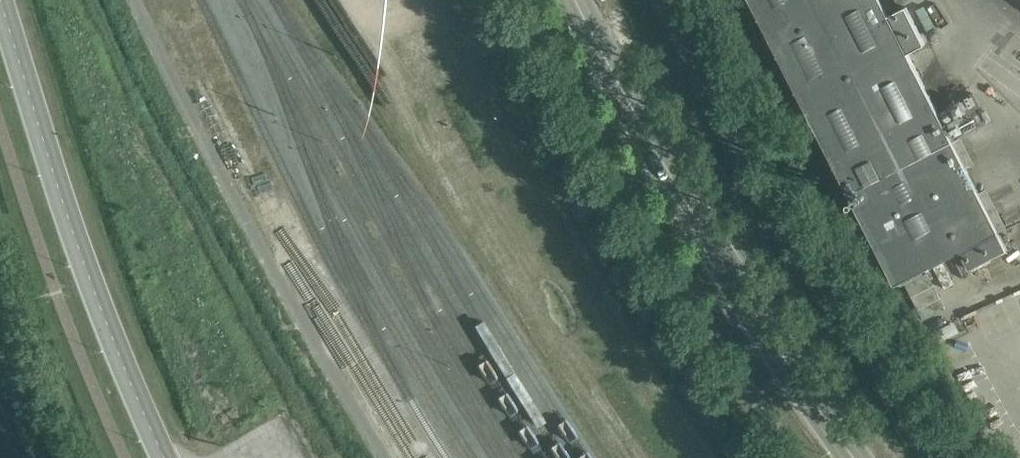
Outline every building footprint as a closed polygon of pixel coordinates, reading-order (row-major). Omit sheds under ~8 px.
[(939,114),(934,104),(881,0),(751,0),(896,285),(898,283),(968,248),(975,262),(1006,246),(999,232),(939,114)] [(945,309),(927,273),(906,284),(924,320),(945,309)]
